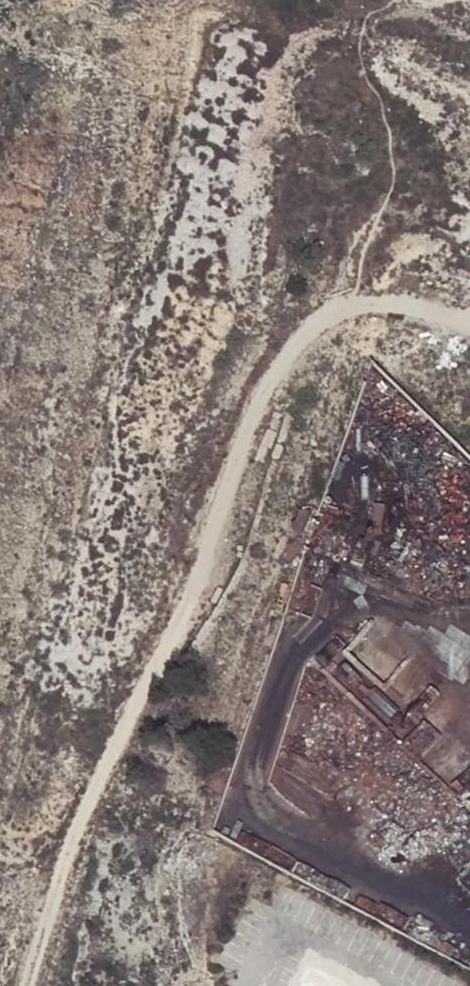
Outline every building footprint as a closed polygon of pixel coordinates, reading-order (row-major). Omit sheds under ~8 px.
[(313,958),(300,985),(372,985),(313,958)]
